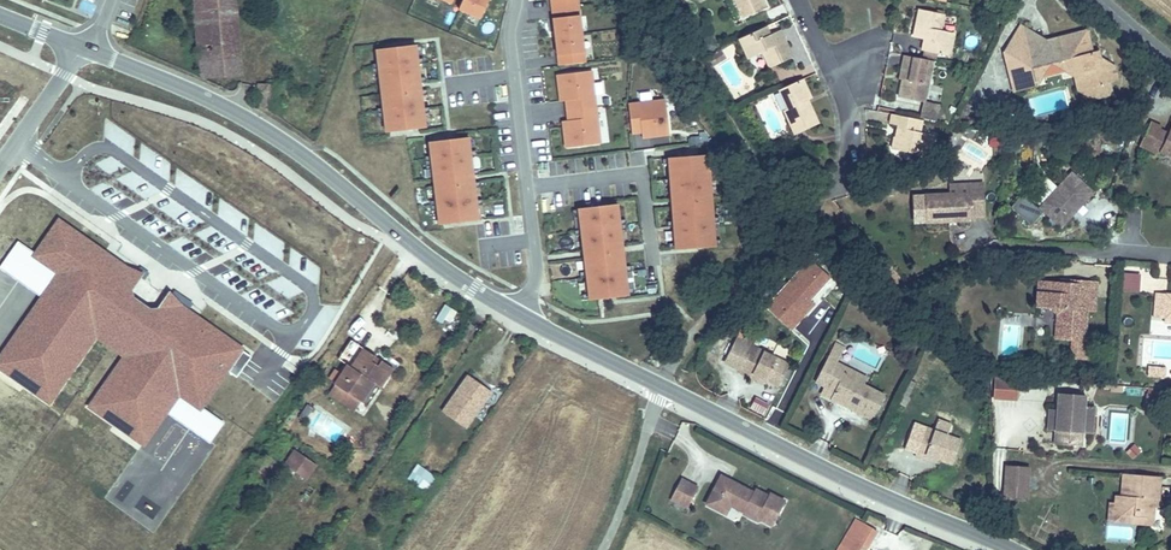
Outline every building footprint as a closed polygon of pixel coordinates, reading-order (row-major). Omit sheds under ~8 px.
[(204,79),(243,74),(233,0),(193,0),(204,79)] [(488,0),(425,0),(423,6),(452,18),(455,11),(479,21),(488,0)] [(570,0),(543,0),(544,9),(570,6),(570,0)] [(742,21),(766,10),(761,0),(733,0),(742,21)] [(574,35),(570,6),(544,9),(548,38),(574,35)] [(925,35),(923,43),(921,51),(949,57),(954,33),(937,29),(941,13),(917,6),(911,31),(925,35)] [(763,28),(737,39),(746,60),(761,54),(767,68),(789,58),(780,36),(769,40),(763,28)] [(1016,29),(1003,55),(1042,46),(1016,29)] [(909,39),(923,43),(925,35),(911,31),(909,39)] [(577,64),(574,35),(548,38),(551,67),(577,64)] [(1042,46),(1003,55),(1000,55),(1010,97),(1039,89),(1034,68),(1074,60),(1079,82),(1080,89),(1096,86),(1099,98),(1114,95),(1110,80),(1119,78),(1116,66),(1102,69),(1098,56),(1097,50),(1088,52),(1084,35),(1042,46)] [(411,46),(372,51),(377,89),(415,85),(411,46)] [(1116,66),(1098,56),(1102,69),(1116,66)] [(930,63),(900,58),(898,69),(902,70),(895,100),(922,106),(930,63)] [(1034,68),(1039,89),(1052,66),(1079,82),(1074,60),(1034,68)] [(588,109),(583,72),(549,77),(551,97),(557,97),(558,102),(559,112),(588,109)] [(796,82),(776,91),(785,110),(781,112),(791,137),(813,127),(801,103),(805,101),(796,82)] [(415,85),(377,89),(377,95),(416,91),(415,85)] [(1096,86),(1080,89),(1099,98),(1096,86)] [(416,91),(377,95),(382,133),(421,129),(416,91)] [(666,136),(661,101),(625,106),(628,135),(638,134),(644,133),(645,138),(666,136)] [(933,126),(936,109),(922,106),(919,122),(933,126)] [(592,145),(588,109),(559,112),(560,122),(561,128),(555,129),(558,149),(592,145)] [(918,125),(887,117),(884,127),(900,131),(898,145),(891,144),(888,157),(926,166),(931,142),(915,138),(918,125)] [(1147,150),(1160,156),(1162,151),(1170,154),(1170,130),(1163,127),(1164,123),(1151,118),(1145,132),(1153,136),(1147,150)] [(110,126),(104,139),(128,149),(133,136),(110,126)] [(1140,147),(1147,150),(1153,136),(1145,132),(1140,147)] [(464,139),(425,143),(430,182),(469,177),(464,139)] [(703,155),(664,158),(672,249),(711,246),(703,155)] [(1061,227),(1092,192),(1070,175),(1039,210),(1022,196),(1011,208),(1032,226),(1044,212),(1061,227)] [(469,177),(430,182),(431,188),(469,183),(469,177)] [(431,188),(436,226),(474,221),(469,183),(431,188)] [(968,193),(947,194),(924,195),(925,224),(972,222),(972,216),(982,215),(981,183),(968,183),(968,193)] [(946,185),(947,194),(968,193),(968,183),(946,185)] [(613,204),(574,209),(586,300),(624,295),(624,294),(624,289),(621,272),(621,267),(613,204)] [(56,218),(29,258),(54,275),(0,353),(0,375),(50,409),(96,342),(119,358),(86,406),(144,447),(178,398),(200,411),(244,348),(166,295),(156,309),(148,310),(133,300),(141,276),(56,218)] [(78,295),(84,286),(37,254),(19,241),(1,268),(44,298),(56,279),(78,295)] [(1055,282),(1055,287),(1072,289),(1071,299),(1091,300),(1092,286),(1055,282)] [(1031,285),(1031,296),(1041,298),(1043,286),(1031,285)] [(1041,298),(1031,296),(1030,306),(1043,307),(1052,322),(1050,342),(1072,344),(1080,345),(1081,337),(1075,337),(1075,324),(1082,324),(1082,312),(1090,312),(1091,300),(1071,299),(1072,289),(1055,287),(1043,286),(1041,298)] [(1156,320),(1167,321),(1168,317),(1170,317),(1170,294),(1151,292),(1149,319),(1156,320)] [(1156,320),(1156,330),(1170,332),(1170,317),(1168,317),(1167,321),(1156,320)] [(744,368),(754,373),(768,379),(776,357),(738,341),(727,369),(740,375),(744,368)] [(370,377),(377,382),(390,364),(360,346),(348,363),(345,362),(333,381),(358,396),(370,377)] [(1080,351),(1071,351),(1070,366),(1083,367),(1085,352),(1080,351)] [(1162,375),(1163,364),(1147,362),(1146,373),(1162,375)] [(835,383),(828,399),(872,418),(883,394),(858,384),(839,376),(842,368),(830,364),(824,379),(835,383)] [(751,380),(754,373),(744,368),(740,375),(751,380)] [(839,376),(858,384),(861,377),(842,368),(839,376)] [(467,414),(484,389),(460,374),(444,398),(467,414)] [(365,401),(377,382),(370,377),(358,396),(365,401)] [(993,378),(992,400),(1017,401),(1018,379),(993,378)] [(818,395),(828,399),(835,383),(824,379),(818,395)] [(182,387),(166,411),(210,442),(223,423),(200,407),(203,402),(182,387)] [(1084,406),(1085,395),(1058,393),(1053,444),(1081,446),(1082,433),(1084,406)] [(1157,398),(1145,398),(1145,412),(1157,414),(1157,398)] [(1091,434),(1094,407),(1084,406),(1082,433),(1091,434)] [(920,456),(923,449),(953,461),(961,437),(923,422),(912,452),(920,456)] [(292,450),(282,468),(306,482),(317,464),(292,450)] [(345,472),(355,479),(361,470),(351,463),(345,472)] [(416,463),(406,479),(427,493),(437,477),(416,463)] [(731,472),(721,467),(717,476),(719,477),(721,475),(726,473),(730,474),(731,472)] [(1025,502),(1027,471),(1006,470),(1004,500),(1025,502)] [(688,501),(699,480),(681,472),(671,492),(688,501)] [(774,517),(786,492),(771,484),(769,487),(756,480),(754,483),(731,472),(730,474),(726,473),(721,475),(719,477),(717,476),(707,496),(724,505),(730,493),(746,500),(744,505),(759,512),(760,510),(774,517)] [(1122,498),(1122,503),(1121,516),(1138,517),(1138,524),(1150,524),(1150,518),(1158,518),(1159,505),(1155,505),(1156,499),(1166,500),(1166,488),(1162,487),(1163,477),(1133,475),(1131,498),(1122,498)] [(1121,516),(1122,503),(1116,503),(1114,522),(1138,524),(1138,517),(1121,516)] [(857,507),(841,536),(834,549),(876,549),(859,542),(864,532),(869,534),(878,518),(857,507)]
